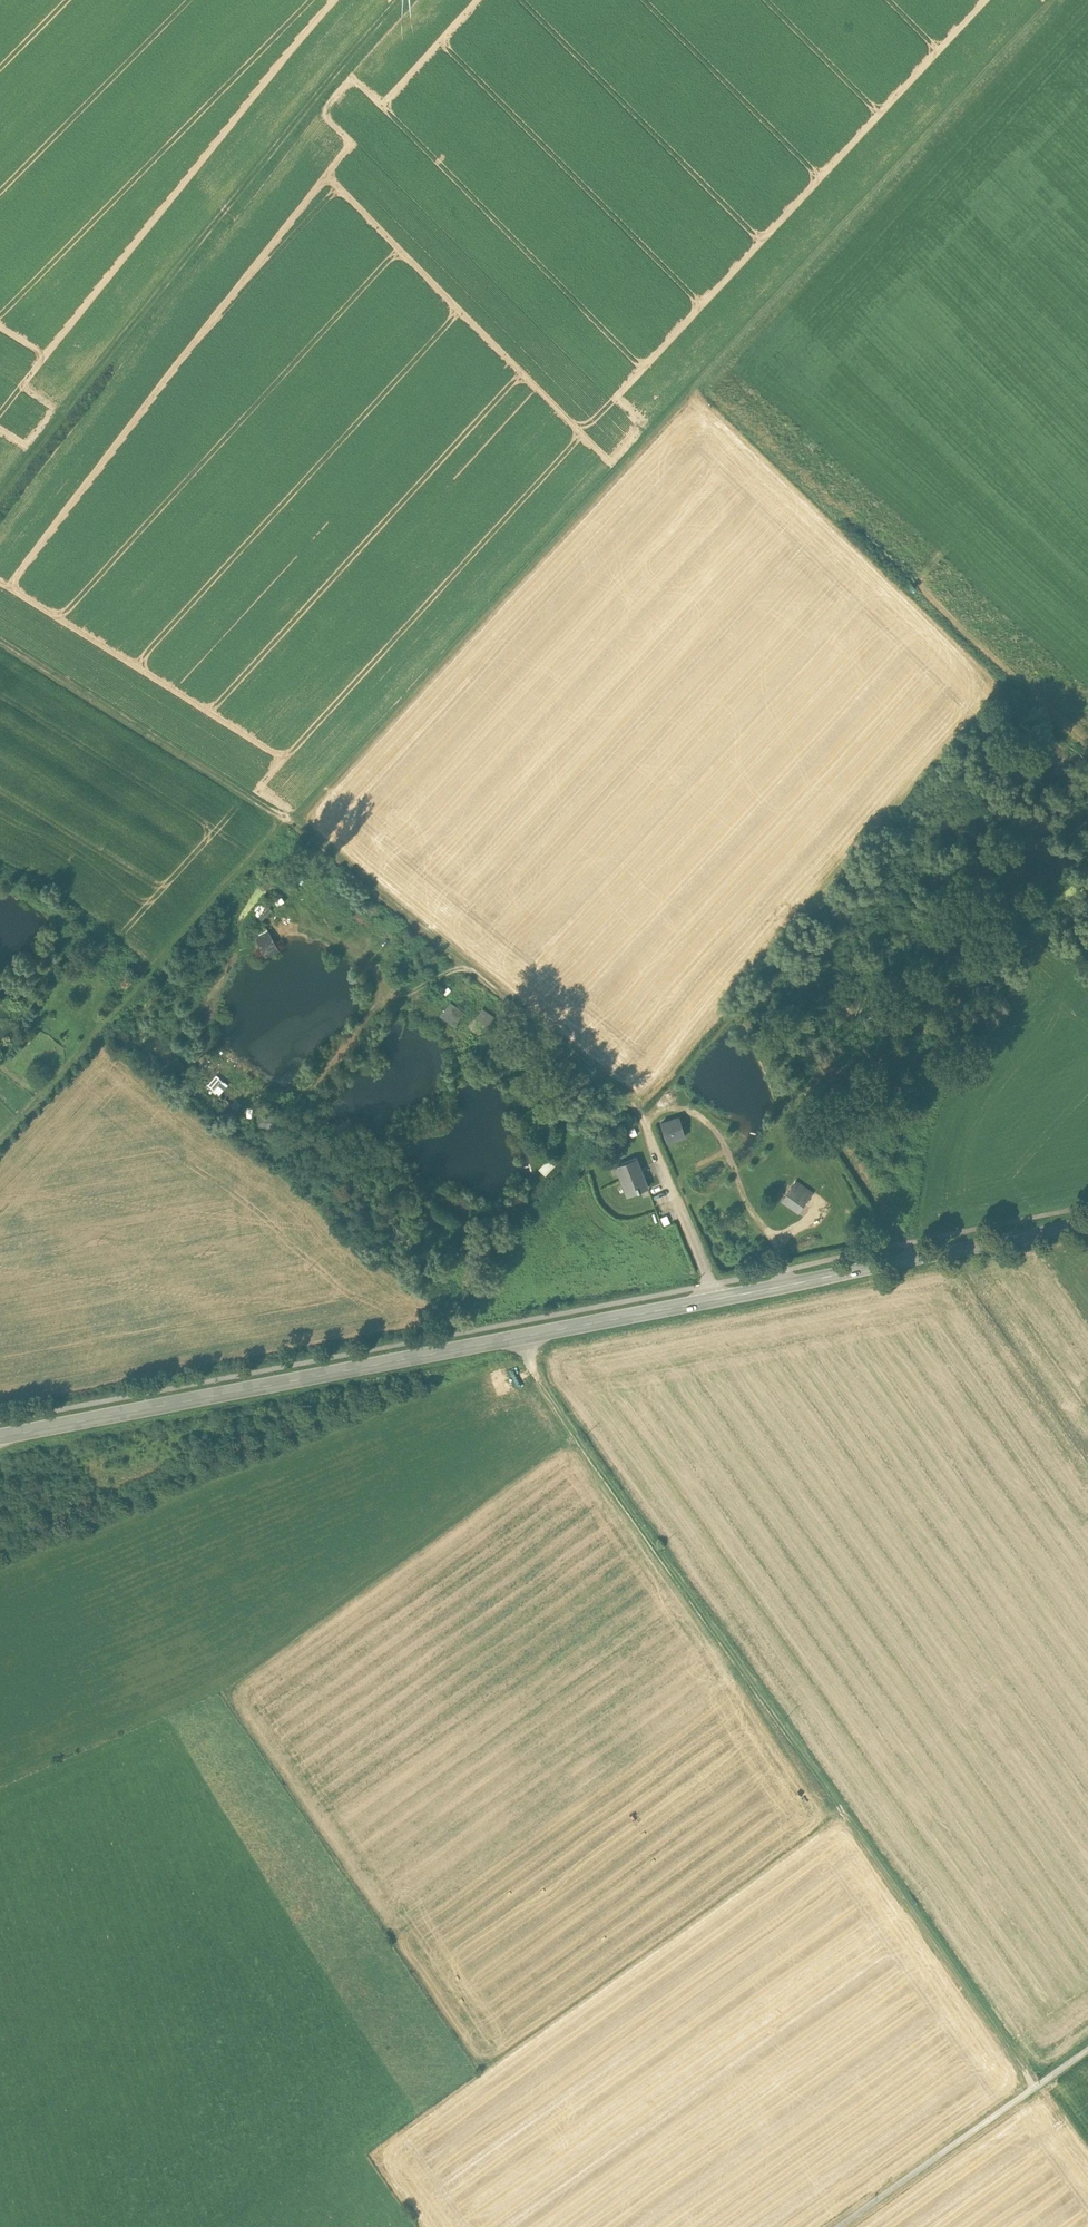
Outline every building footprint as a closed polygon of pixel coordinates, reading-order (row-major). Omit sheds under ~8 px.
[(278,951),(267,930),(252,938),(263,959),(278,951)] [(463,1012),(450,1002),(440,1016),(452,1026),(463,1012)] [(483,1005),(476,1015),(492,1026),(499,1016),(483,1005)] [(277,1126),(277,1112),(259,1112),(258,1126),(277,1126)] [(671,1119),(661,1122),(667,1141),(685,1136),(680,1121),(672,1124),(671,1119)] [(535,1135),(526,1145),(536,1154),(545,1144),(535,1135)] [(539,1168),(545,1174),(556,1164),(549,1158),(539,1168)] [(639,1158),(614,1167),(625,1197),(650,1188),(639,1158)] [(795,1180),(791,1186),(808,1198),(812,1192),(795,1180)] [(808,1198),(791,1186),(782,1199),(799,1211),(808,1198)]
